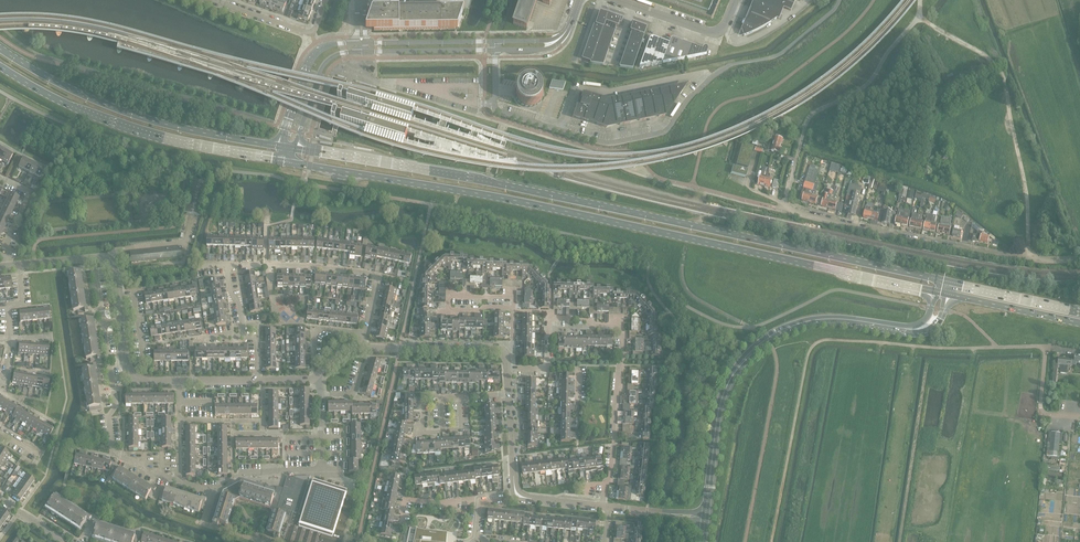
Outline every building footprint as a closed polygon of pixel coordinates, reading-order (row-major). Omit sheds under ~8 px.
[(266,7),(272,9),(275,0),(268,0),(266,7)] [(279,0),(275,0),(272,9),(277,11),(281,1),(279,0)] [(537,1),(538,1),(538,0),(522,0),(513,24),(527,29),(537,1)] [(751,8),(753,9),(750,14),(748,20),(746,19),(742,31),(743,31),(745,35),(744,36),(748,34),(753,32),(756,31),(757,30),(762,28),(766,25),(769,24),(770,23),(777,18),(779,19),(784,8),(791,11),(795,0),(754,0),(751,8)] [(287,3),(281,1),(277,11),(283,13),(287,3)] [(314,4),(304,1),(302,6),(312,10),(314,4)] [(458,30),(464,11),(399,12),(399,5),(391,5),(391,4),(374,4),(374,5),(374,12),(373,12),(366,31),(458,30)] [(312,10),(302,6),(300,12),(310,16),(312,10)] [(310,16),(300,12),(298,18),(308,21),(310,16)] [(604,65),(617,27),(618,27),(620,22),(621,22),(623,19),(603,12),(603,13),(603,14),(601,13),(600,16),(600,18),(598,17),(595,25),(595,24),(595,25),(596,26),(595,28),(591,36),(592,37),(591,39),(587,47),(587,48),(588,48),(587,50),(583,58),(583,59),(586,60),(591,62),(591,63),(603,65),(604,65)] [(633,69),(646,29),(645,29),(645,27),(633,22),(631,26),(633,26),(631,31),(632,32),(620,67),(633,69)] [(650,39),(644,56),(640,67),(651,65),(662,63),(707,54),(708,50),(708,49),(708,48),(707,47),(706,47),(705,47),(704,47),(703,48),(703,49),(674,38),(673,38),(672,39),(671,40),(670,43),(653,37),(652,37),(651,37),(650,38),(650,39)] [(518,88),(517,87),(516,87),(514,97),(517,97),(517,99),(518,101),(519,102),(520,104),(522,105),(523,106),(525,107),(527,108),(529,108),(530,108),(532,108),(533,107),(534,107),(535,107),(536,106),(537,106),(538,105),(539,104),(541,102),(542,101),(542,99),(543,98),(543,97),(543,95),(543,93),(543,91),(542,89),(541,87),(539,85),(537,84),(536,82),(533,82),(532,81),(530,81),(528,81),(526,82),(524,82),(522,83),(521,85),(519,86),(518,88)] [(552,81),(549,89),(563,90),(566,83),(552,81)] [(666,115),(672,108),(683,91),(686,87),(684,85),(679,86),(608,100),(586,93),(585,94),(586,94),(585,95),(583,94),(583,96),(583,97),(581,97),(577,105),(578,106),(577,109),(574,117),(573,117),(573,118),(575,118),(582,120),(585,121),(585,120),(598,123),(597,124),(597,125),(601,126),(603,127),(604,127),(608,128),(608,126),(620,124),(620,125),(621,125),(625,124),(625,125),(627,124),(632,123),(631,123),(631,122),(640,120),(640,121),(644,121),(647,120),(651,119),(651,118),(659,116),(660,117),(660,118),(664,117),(666,116),(667,115),(666,115)] [(772,136),(771,139),(774,140),(773,144),(781,146),(783,139),(772,136)] [(770,143),(768,150),(779,153),(781,146),(773,144),(770,143)] [(743,144),(737,165),(749,168),(755,147),(743,144)] [(3,149),(0,154),(0,159),(3,161),(8,152),(3,149)] [(13,155),(8,152),(3,161),(8,164),(13,155)] [(18,167),(24,169),(28,161),(23,158),(18,167)] [(34,163),(28,161),(24,169),(29,172),(34,163)] [(39,166),(34,163),(29,172),(35,175),(39,166)] [(832,164),(831,169),(839,172),(840,167),(841,166),(832,164)] [(801,196),(803,197),(802,200),(810,203),(815,185),(820,168),(810,165),(804,188),(803,192),(802,192),(801,196)] [(45,169),(39,166),(35,175),(40,178),(45,169)] [(734,167),(733,172),(733,173),(747,177),(749,170),(734,167)] [(767,178),(764,177),(766,168),(764,167),(760,179),(757,179),(756,184),(759,185),(764,187),(767,178)] [(770,188),(774,175),(771,174),(770,178),(767,178),(764,187),(770,188)] [(878,191),(880,182),(871,179),(869,188),(878,191)] [(886,193),(889,184),(880,182),(878,191),(886,193)] [(855,216),(862,187),(850,184),(845,206),(850,208),(848,214),(855,216)] [(815,196),(817,192),(816,192),(818,186),(815,185),(810,203),(816,205),(817,203),(819,204),(821,197),(815,196)] [(831,200),(832,195),(833,195),(834,192),(829,190),(828,195),(824,194),(823,198),(824,199),(822,206),(829,208),(831,200)] [(901,190),(899,196),(906,198),(907,191),(901,190)] [(834,201),(837,191),(835,191),(834,192),(833,195),(832,195),(831,200),(829,208),(835,210),(838,203),(834,201)] [(10,193),(8,199),(17,203),(19,197),(10,193)] [(17,203),(8,199),(5,204),(14,208),(14,207),(17,203)] [(16,211),(17,208),(14,207),(14,208),(5,204),(2,209),(11,214),(13,209),(16,211)] [(871,220),(873,212),(870,211),(871,208),(866,207),(864,218),(871,220)] [(2,209),(0,214),(0,215),(9,219),(9,218),(11,214),(2,209)] [(878,221),(881,210),(877,209),(877,213),(873,212),(871,220),(878,221)] [(886,210),(885,214),(883,223),(889,224),(891,216),(892,212),(886,210)] [(916,229),(918,215),(913,214),(910,227),(916,229)] [(930,232),(933,215),(929,214),(928,222),(925,222),(924,230),(930,232)] [(11,219),(9,218),(9,219),(0,215),(0,222),(6,224),(8,220),(10,221),(11,219)] [(944,234),(947,218),(942,217),(941,223),(942,223),(942,225),(939,225),(938,233),(944,234)] [(961,238),(962,231),(959,230),(960,227),(955,226),(953,236),(961,238)] [(982,233),(978,232),(975,240),(980,241),(980,242),(988,244),(989,237),(982,235),(982,233)] [(385,248),(379,247),(379,246),(378,249),(377,257),(383,258),(385,248)] [(182,247),(139,251),(131,252),(132,263),(183,258),(182,247)] [(373,248),(367,247),(365,257),(371,258),(373,248)] [(445,257),(444,258),(447,266),(449,266),(449,269),(451,269),(451,263),(452,263),(453,262),(457,262),(457,255),(454,255),(454,254),(451,254),(451,255),(445,255),(445,257)] [(460,255),(457,255),(457,262),(461,262),(461,263),(462,263),(463,263),(463,270),(465,270),(465,266),(467,266),(467,259),(467,256),(463,255),(463,254),(460,254),(460,255)] [(436,263),(433,265),(438,269),(441,267),(442,267),(443,267),(445,268),(447,266),(444,258),(443,258),(442,256),(438,260),(437,259),(435,262),(436,263)] [(470,260),(467,259),(467,266),(467,270),(471,270),(471,268),(472,268),(472,267),(472,266),(477,266),(477,260),(474,260),(474,258),(470,258),(470,260)] [(480,260),(477,260),(477,266),(481,266),(481,267),(482,268),(482,274),(485,274),(485,270),(486,270),(487,262),(487,260),(483,260),(483,258),(480,258),(480,260)] [(490,262),(487,262),(486,270),(486,272),(491,272),(491,270),(492,269),(492,268),(496,268),(497,262),(493,262),(494,261),(490,261),(490,262)] [(500,262),(497,262),(496,268),(501,268),(501,269),(502,270),(502,276),(505,276),(505,273),(506,273),(507,264),(507,262),(503,262),(503,261),(500,261),(500,262)] [(510,264),(507,264),(506,273),(506,275),(511,275),(511,272),(512,271),(516,271),(516,264),(513,264),(513,263),(510,263),(510,264)] [(520,264),(516,264),(516,271),(521,271),(521,272),(522,272),(522,278),(524,279),(524,275),(526,275),(529,267),(528,267),(528,264),(523,264),(523,263),(520,263),(520,264)] [(426,275),(426,276),(434,279),(436,276),(435,274),(435,273),(435,272),(438,269),(433,265),(431,267),(430,266),(428,268),(429,269),(425,273),(426,275)] [(530,267),(529,267),(526,275),(528,278),(530,276),(531,276),(532,276),(535,279),(540,274),(538,272),(539,271),(536,269),(535,270),(532,266),(530,267)] [(85,308),(82,287),(80,272),(81,272),(81,268),(69,270),(70,276),(69,277),(70,285),(71,285),(72,291),(71,292),(72,301),(73,300),(74,307),(73,307),(74,311),(78,311),(78,314),(89,313),(88,307),(85,308)] [(451,271),(450,282),(455,282),(455,280),(463,280),(463,279),(463,271),(451,271)] [(540,274),(535,279),(538,282),(538,284),(536,286),(539,289),(547,285),(547,284),(548,283),(544,279),(545,278),(543,276),(542,277),(540,274)] [(483,276),(471,275),(470,275),(470,276),(470,286),(475,286),(475,284),(482,284),(483,276)] [(434,279),(426,276),(425,276),(423,276),(423,282),(422,282),(422,285),(423,285),(423,288),(430,288),(430,284),(431,283),(437,283),(437,280),(434,280),(434,279)] [(502,278),(491,278),(490,278),(490,289),(494,289),(494,286),(502,286),(502,278)] [(554,283),(554,286),(554,294),(558,294),(558,291),(559,291),(560,290),(564,290),(564,283),(561,283),(561,282),(557,282),(557,283),(554,283)] [(567,283),(564,283),(564,290),(568,290),(568,291),(569,291),(569,297),(572,298),(572,294),(574,294),(574,283),(570,283),(570,282),(567,282),(567,283)] [(577,283),(574,283),(574,294),(578,294),(578,291),(579,291),(579,290),(584,290),(584,284),(580,283),(581,282),(577,282),(577,283)] [(587,284),(584,284),(584,290),(588,290),(588,291),(589,292),(589,298),(592,298),(592,294),(593,294),(594,288),(594,284),(590,284),(590,282),(587,282),(587,284)] [(547,285),(539,289),(539,290),(535,290),(535,292),(541,292),(541,293),(542,294),(543,294),(543,298),(549,298),(549,295),(551,295),(551,292),(549,292),(549,286),(547,286),(547,285)] [(597,288),(594,288),(593,294),(593,298),(598,298),(598,296),(599,295),(599,294),(603,294),(603,288),(600,288),(600,286),(597,286),(597,288)] [(607,288),(603,288),(603,294),(608,294),(608,295),(608,296),(609,296),(609,302),(611,302),(611,298),(613,298),(613,292),(614,292),(614,288),(610,288),(610,287),(607,287),(607,288)] [(430,288),(423,288),(423,291),(422,291),(422,295),(423,295),(423,298),(433,298),(433,294),(431,294),(431,293),(430,293),(430,288)] [(617,292),(614,292),(613,292),(613,298),(613,302),(617,302),(617,300),(618,300),(619,299),(623,299),(623,292),(620,292),(620,291),(617,291),(617,292)] [(626,292),(623,292),(623,299),(627,299),(628,300),(629,300),(629,306),(631,306),(631,303),(633,303),(636,295),(635,294),(635,292),(630,292),(630,291),(626,291),(626,292)] [(534,292),(523,292),(523,296),(525,296),(525,304),(533,304),(534,292)] [(637,295),(636,295),(633,303),(635,305),(637,304),(639,304),(642,307),(647,302),(644,300),(645,299),(643,297),(642,298),(638,294),(637,295)] [(433,298),(423,298),(423,302),(422,302),(421,305),(423,305),(423,308),(429,308),(429,304),(430,304),(431,303),(433,303),(433,298)] [(549,298),(543,298),(543,302),(542,302),(541,303),(541,304),(535,304),(535,306),(539,306),(539,308),(549,308),(549,305),(550,305),(551,301),(549,301),(549,298)] [(570,299),(558,299),(557,299),(557,310),(562,310),(562,308),(570,308),(570,299)] [(590,300),(578,299),(577,299),(577,300),(577,310),(582,310),(582,308),(589,308),(590,300)] [(647,302),(642,307),(645,310),(644,310),(644,311),(645,312),(643,314),(646,316),(654,313),(653,312),(655,311),(651,307),(652,306),(650,304),(649,305),(647,302)] [(609,304),(598,304),(597,304),(597,314),(601,314),(601,312),(609,312),(609,304)] [(436,317),(436,314),(433,314),(430,314),(428,314),(428,310),(420,310),(420,309),(417,309),(417,314),(421,314),(421,320),(430,320),(430,317),(436,317)] [(654,313),(646,316),(646,318),(642,318),(642,320),(648,320),(648,321),(649,322),(650,322),(650,326),(656,326),(656,323),(657,323),(658,320),(656,320),(656,314),(654,314),(654,313)] [(98,355),(95,334),(92,320),(94,319),(93,316),(81,317),(82,324),(81,324),(82,329),(83,333),(84,333),(85,339),(84,339),(85,348),(86,348),(87,354),(86,354),(87,359),(91,359),(91,362),(101,360),(101,355),(98,355)] [(640,320),(630,319),(629,324),(632,324),(632,332),(640,332),(640,320)] [(656,326),(650,326),(650,330),(649,330),(648,331),(648,332),(642,332),(642,334),(646,334),(646,336),(649,336),(656,336),(656,332),(657,332),(657,329),(656,329),(656,326)] [(649,336),(649,340),(652,340),(652,341),(653,342),(653,346),(660,346),(660,343),(661,343),(661,340),(660,340),(660,336),(656,336),(649,336)] [(644,340),(636,339),(633,339),(633,344),(635,344),(635,352),(644,352),(644,340)] [(660,346),(653,346),(653,350),(652,351),(652,352),(645,351),(645,354),(649,354),(649,356),(660,356),(660,352),(661,352),(661,349),(660,349),(660,346)] [(1053,382),(1057,383),(1059,364),(1072,366),(1073,362),(1079,364),(1079,356),(1076,355),(1075,359),(1056,357),(1053,382)] [(372,359),(370,365),(380,368),(381,362),(372,359)] [(100,406),(96,384),(94,370),(97,370),(96,365),(86,366),(87,370),(82,370),(83,375),(84,375),(85,381),(84,381),(85,390),(87,390),(88,396),(86,396),(88,405),(89,405),(90,412),(102,410),(101,406),(100,406)] [(380,368),(370,365),(369,371),(378,374),(380,368)] [(656,369),(646,369),(646,373),(648,373),(648,374),(649,375),(650,375),(650,379),(656,379),(656,376),(658,376),(658,373),(656,373),(656,369)] [(378,374),(369,371),(367,377),(376,379),(378,374)] [(640,373),(630,372),(630,377),(632,377),(632,385),(640,385),(640,373)] [(26,374),(20,373),(18,386),(20,386),(20,384),(24,384),(26,374)] [(38,377),(32,376),(30,388),(32,388),(32,386),(36,387),(38,377)] [(376,379),(367,377),(365,382),(375,385),(376,379)] [(50,379),(44,378),(41,390),(43,391),(44,388),(48,389),(50,379)] [(656,379),(650,379),(650,383),(649,383),(648,384),(648,385),(642,384),(642,387),(646,387),(646,389),(654,389),(656,389),(656,385),(657,385),(658,382),(656,382),(656,379)] [(375,385),(365,382),(364,388),(373,391),(375,385)] [(373,391),(364,388),(362,394),(371,397),(373,391)] [(646,389),(644,389),(644,393),(646,393),(646,394),(647,395),(648,395),(647,399),(654,399),(654,396),(655,396),(655,392),(654,392),(654,389),(646,389)] [(272,390),(269,390),(269,399),(278,399),(278,392),(272,392),(272,390)] [(638,392),(627,392),(627,397),(630,397),(630,405),(638,405),(638,393),(638,392)] [(126,404),(132,404),(132,395),(123,395),(123,398),(126,398),(126,404)] [(654,399),(647,399),(647,403),(646,404),(640,404),(640,407),(643,407),(643,408),(643,409),(650,409),(654,409),(654,405),(655,405),(655,402),(654,402),(654,399)] [(12,404),(7,401),(3,409),(6,411),(5,414),(7,415),(12,404)] [(18,407),(12,404),(7,415),(8,416),(10,413),(13,415),(17,408),(18,407)] [(258,405),(251,405),(252,415),(260,415),(260,411),(258,411),(258,405)] [(377,405),(370,405),(370,414),(377,414),(377,408),(379,408),(379,405),(377,405)] [(22,411),(17,408),(13,415),(12,416),(16,418),(15,421),(16,422),(22,411)] [(643,409),(643,408),(639,409),(639,413),(642,413),(643,414),(643,419),(650,419),(650,415),(651,415),(651,412),(650,412),(650,409),(643,409)] [(27,414),(22,411),(16,422),(18,423),(20,420),(23,422),(27,414)] [(634,412),(623,412),(623,416),(625,416),(625,424),(634,424),(634,413),(634,412)] [(33,417),(27,414),(23,422),(26,424),(25,426),(27,427),(33,417)] [(38,420),(33,417),(27,427),(29,429),(30,426),(33,428),(38,420)] [(650,419),(643,419),(643,423),(642,423),(642,424),(635,424),(635,427),(639,427),(639,428),(650,429),(650,425),(651,425),(651,422),(650,422),(650,419)] [(43,423),(38,420),(33,428),(37,430),(35,432),(37,433),(43,423)] [(310,420),(300,420),(300,426),(306,426),(306,428),(310,428),(310,420)] [(398,422),(397,429),(411,432),(411,429),(408,429),(406,428),(407,424),(398,422)] [(48,426),(43,423),(37,433),(39,434),(40,432),(44,434),(48,426)] [(218,427),(218,433),(227,433),(227,424),(224,424),(224,427),(218,427)] [(186,425),(186,434),(195,434),(195,427),(189,427),(189,425),(186,425)] [(54,429),(48,426),(44,434),(47,436),(46,438),(48,439),(54,429)] [(650,429),(639,428),(639,433),(641,433),(642,434),(643,434),(643,439),(649,439),(649,435),(651,435),(651,432),(649,432),(650,429)] [(411,432),(397,429),(395,435),(404,437),(405,433),(407,434),(410,435),(411,432)] [(1048,447),(1047,456),(1060,457),(1061,453),(1058,453),(1059,445),(1061,445),(1062,433),(1049,432),(1048,442),(1050,443),(1050,447),(1048,447)] [(404,437),(395,435),(394,442),(408,445),(409,442),(406,441),(406,442),(403,441),(404,437)] [(281,439),(272,440),(272,449),(278,449),(278,443),(281,443),(281,439)] [(139,442),(129,442),(129,451),(133,451),(133,448),(139,448),(139,442)] [(172,442),(162,442),(162,448),(168,448),(168,450),(172,450),(172,442)] [(408,445),(394,442),(393,448),(402,450),(402,446),(405,447),(408,448),(408,445)] [(649,446),(638,445),(638,449),(640,450),(641,451),(642,451),(641,456),(648,456),(648,453),(649,453),(650,450),(648,450),(649,446)] [(632,448),(622,447),(621,452),(620,459),(631,461),(632,449),(632,448)] [(0,451),(0,454),(7,459),(9,456),(11,457),(12,455),(2,448),(0,451)] [(402,450),(393,448),(392,455),(406,458),(406,455),(403,454),(403,455),(401,454),(402,450)] [(74,464),(81,465),(83,456),(76,455),(74,464)] [(399,463),(400,459),(402,460),(405,461),(406,458),(392,455),(390,462),(393,462),(392,466),(400,468),(401,464),(399,463)] [(648,456),(641,456),(641,460),(640,460),(639,460),(639,461),(633,460),(633,463),(636,463),(636,465),(646,466),(647,463),(648,463),(648,460),(647,459),(648,456)] [(112,462),(106,461),(104,470),(110,472),(112,462)] [(646,466),(636,465),(636,469),(638,470),(639,471),(639,475),(645,476),(646,473),(647,473),(647,470),(646,470),(646,466)] [(151,489),(139,482),(120,470),(121,468),(118,466),(111,476),(117,480),(116,481),(124,486),(124,485),(127,487),(130,488),(129,489),(137,494),(137,493),(143,496),(142,497),(146,500),(148,497),(151,498),(157,489),(152,487),(151,489)] [(630,468),(626,468),(620,467),(619,471),(618,479),(629,480),(630,469),(630,468)] [(196,469),(186,469),(186,478),(190,478),(190,476),(196,476),(196,469)] [(228,469),(218,469),(218,475),(224,475),(224,478),(228,478),(228,469)] [(26,474),(22,479),(31,485),(35,480),(26,474)] [(391,475),(390,481),(404,484),(405,482),(400,481),(401,477),(391,475)] [(645,476),(639,475),(638,480),(638,479),(637,480),(637,481),(631,480),(630,483),(634,483),(634,485),(644,486),(645,482),(646,483),(646,479),(645,479),(645,476)] [(294,528),(308,484),(309,483),(310,477),(296,477),(295,479),(288,476),(283,491),(242,479),(241,483),(239,482),(223,491),(225,493),(224,496),(217,494),(208,523),(218,526),(219,523),(226,525),(234,499),(237,501),(238,500),(237,498),(240,496),(271,506),(274,512),(268,533),(275,535),(274,538),(284,541),(284,538),(287,539),(291,527),(294,528)] [(422,485),(420,476),(414,476),(415,486),(420,485),(421,489),(423,488),(423,485),(422,485)] [(31,485),(22,479),(19,484),(27,490),(31,485)] [(352,506),(354,498),(346,496),(347,491),(342,490),(344,486),(320,479),(319,483),(314,481),(312,485),(308,484),(294,528),(291,527),(287,539),(286,541),(345,541),(346,538),(342,537),(352,506)] [(27,490),(19,484),(15,489),(24,495),(27,490)] [(644,486),(634,485),(633,489),(636,489),(636,490),(637,491),(637,495),(643,496),(644,493),(645,493),(645,490),(644,489),(644,486)] [(204,510),(207,500),(202,498),(201,501),(166,490),(167,488),(163,487),(159,499),(166,501),(166,502),(174,505),(175,504),(181,505),(180,507),(189,509),(189,508),(195,510),(195,511),(199,513),(201,509),(204,510)] [(398,489),(389,487),(388,493),(402,496),(402,493),(397,492),(398,489)] [(628,488),(617,487),(616,499),(627,500),(628,488)] [(24,495),(15,489),(12,494),(20,500),(24,495)] [(85,517),(74,510),(55,498),(56,496),(53,494),(46,504),(52,508),(51,509),(59,514),(59,513),(65,516),(64,517),(64,518),(71,522),(72,521),(77,525),(77,526),(81,528),(83,525),(86,527),(91,518),(87,515),(85,517)] [(396,500),(386,499),(385,504),(399,507),(400,505),(395,504),(396,500)] [(0,511),(0,516),(6,521),(10,516),(1,509),(0,511)] [(386,511),(385,517),(399,520),(399,517),(394,516),(395,513),(393,512),(386,511)] [(501,511),(495,511),(494,520),(492,520),(492,524),(495,524),(495,520),(500,521),(501,511)] [(512,513),(506,512),(505,521),(504,521),(504,525),(506,525),(507,522),(511,522),(512,513)] [(525,514),(518,513),(517,523),(516,523),(516,526),(518,526),(519,523),(523,523),(524,516),(525,514)] [(399,520),(385,517),(381,516),(380,522),(383,523),(393,524),(393,521),(398,522),(399,520)] [(536,517),(530,517),(529,526),(528,526),(528,529),(530,530),(530,526),(535,527),(536,517)] [(548,518),(542,518),(541,527),(540,527),(539,531),(542,531),(542,527),(547,528),(548,518)] [(560,520),(554,519),(553,529),(552,528),(551,532),(554,532),(554,529),(559,529),(560,520)] [(572,521),(566,520),(565,530),(564,530),(563,533),(566,533),(566,530),(571,530),(571,528),(572,521)] [(584,520),(578,520),(577,529),(576,529),(576,532),(578,533),(578,529),(583,530),(584,520)] [(596,522),(590,521),(589,530),(588,530),(587,534),(590,534),(590,531),(595,531),(596,522)] [(128,535),(100,526),(101,523),(96,522),(93,532),(96,533),(95,537),(99,538),(100,537),(105,539),(105,540),(112,541),(114,541),(116,541),(137,541),(139,536),(135,535),(134,537),(128,535)] [(393,524),(383,523),(382,528),(396,531),(397,529),(392,528),(393,524)] [(642,525),(632,524),(631,528),(634,529),(635,530),(635,535),(641,535),(642,532),(643,532),(643,529),(642,529),(642,525)] [(626,527),(615,526),(615,531),(617,531),(617,539),(625,540),(626,528),(626,527)] [(396,531),(382,528),(381,535),(390,536),(391,533),(396,534),(396,531)] [(447,534),(426,532),(410,529),(407,541),(447,541),(447,534)] [(142,532),(141,536),(143,537),(141,541),(148,541),(150,535),(142,532)]
